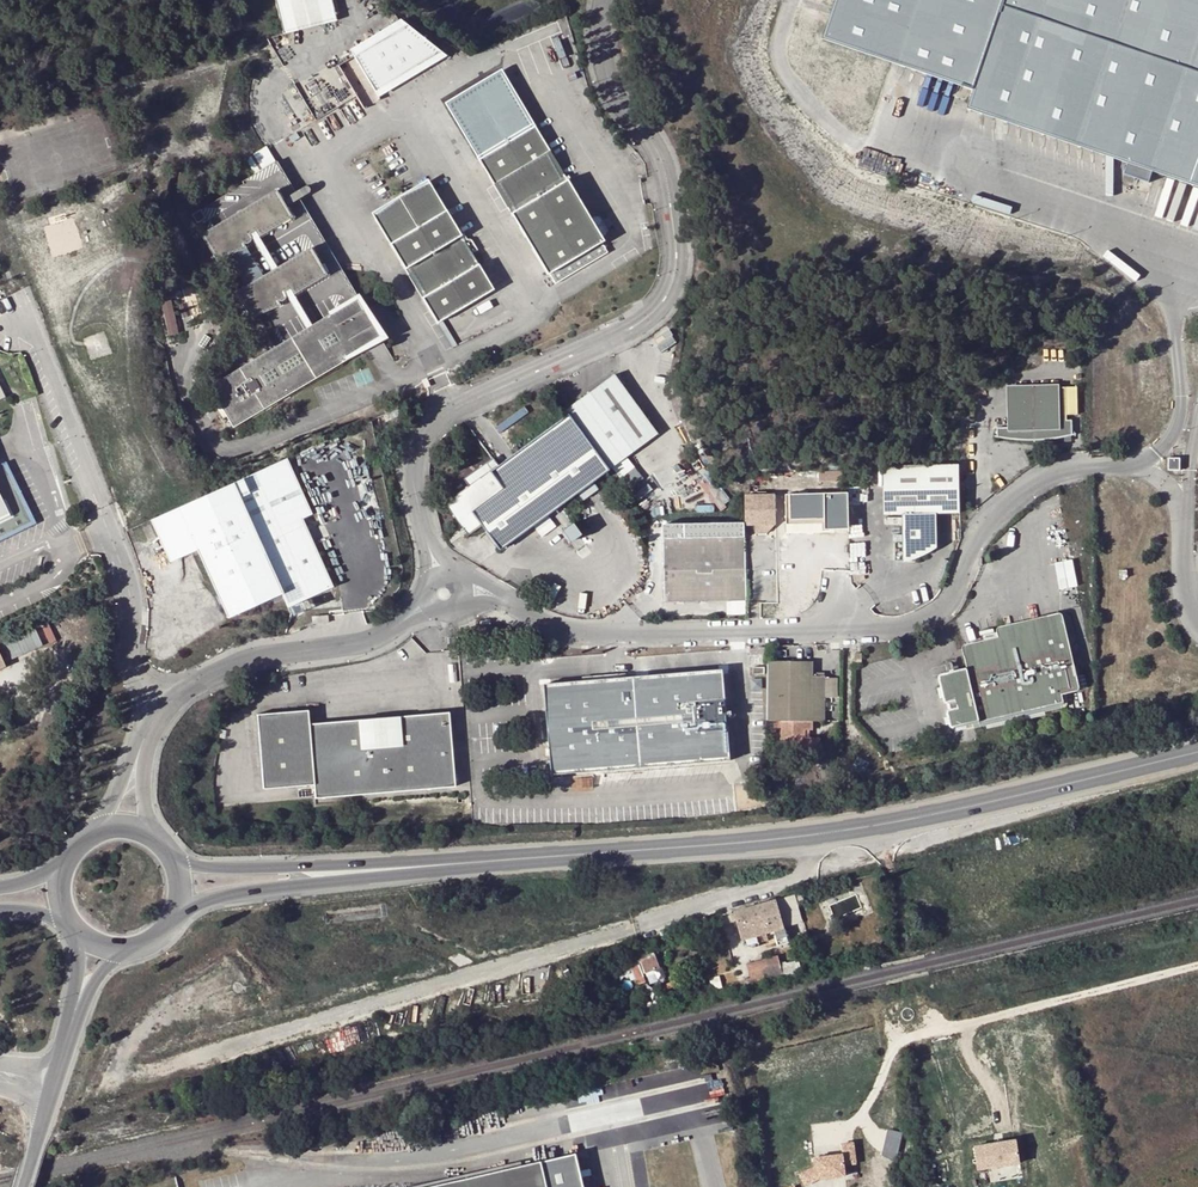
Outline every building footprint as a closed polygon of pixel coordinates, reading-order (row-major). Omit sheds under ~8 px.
[(286,36),(303,31),(294,0),(277,0),(286,36)] [(303,31),(342,22),(336,0),(294,0),(303,31)] [(1153,172),(1197,187),(1197,0),(837,0),(824,37),(975,88),(968,109),(1128,163),(1124,175),(1149,183),(1153,172)] [(351,49),(355,56),(408,23),(402,18),(351,49)] [(408,23),(355,56),(377,90),(443,51),(408,23)] [(536,128),(479,163),(549,279),(605,244),(536,128)] [(274,161),(266,146),(245,158),(254,173),(274,161)] [(261,312),(269,325),(280,343),(208,386),(233,426),(380,338),(274,161),(254,173),(242,180),(243,184),(201,210),(212,228),(201,234),(218,262),(227,256),(245,286),(235,293),(251,319),(261,312)] [(374,220),(389,245),(445,211),(430,187),(374,220)] [(389,245),(435,324),(492,290),(445,211),(389,245)] [(163,301),(172,333),(180,331),(172,298),(163,301)] [(561,412),(565,417),(608,472),(609,471),(656,435),(609,374),(564,410),(561,412)] [(1074,420),(1069,420),(1070,387),(1020,386),(1020,424),(1009,424),(998,424),(998,432),(996,432),(1004,434),(1015,436),(1035,438),(1055,437),(1064,436),(1065,436),(1066,436),(1067,436),(1068,436),(1069,435),(1070,435),(1071,435),(1078,434),(1074,433),(1074,420)] [(1020,424),(1020,386),(1010,386),(1009,424),(1020,424)] [(398,409),(384,416),(388,423),(401,416),(398,409)] [(492,524),(513,549),(608,472),(565,417),(497,472),(510,488),(502,495),(489,479),(454,507),(478,535),(492,524)] [(493,444),(475,420),(467,425),(486,450),(493,444)] [(276,586),(279,592),(284,605),(329,585),(300,518),(309,513),(285,458),(231,483),(276,586)] [(1180,458),(1168,458),(1168,471),(1180,471),(1180,458)] [(33,522),(3,463),(0,465),(0,539),(33,522)] [(960,513),(959,464),(883,466),(883,515),(901,515),(901,562),(911,562),(936,549),(935,514),(960,513)] [(167,560),(172,558),(194,548),(225,615),(279,592),(276,586),(231,483),(149,520),(167,560)] [(834,490),(786,492),(786,494),(786,511),(787,522),(835,520),(834,490)] [(758,493),(745,493),(746,523),(756,523),(767,522),(776,522),(776,511),(776,495),(775,492),(758,493)] [(786,494),(776,495),(776,511),(786,511),(786,494)] [(835,520),(787,522),(787,531),(835,529),(835,520)] [(756,523),(746,523),(756,532),(767,531),(776,522),(767,522),(756,523)] [(478,535),(472,528),(463,536),(469,544),(478,535)] [(667,600),(748,597),(746,537),(665,540),(667,600)] [(1061,587),(1079,585),(1076,558),(1058,561),(1061,587)] [(978,651),(967,654),(969,664),(941,672),(940,673),(939,673),(939,674),(939,675),(938,677),(939,678),(944,699),(946,702),(948,702),(956,701),(957,706),(951,707),(948,708),(947,709),(946,711),(949,724),(951,726),(953,727),(976,721),(978,729),(1069,706),(1065,692),(1074,689),(1077,684),(1078,680),(1073,667),(1067,644),(1060,618),(1058,612),(1055,610),(1045,612),(1047,619),(1008,630),(1008,634),(1004,636),(1005,638),(977,646),(978,651)] [(966,649),(967,654),(978,651),(977,646),(1005,638),(1004,636),(1008,634),(1008,630),(1047,619),(1045,612),(1003,623),(999,625),(997,628),(999,634),(971,641),(966,644),(964,648),(966,649)] [(330,621),(328,614),(313,617),(314,624),(330,621)] [(9,655),(43,647),(39,630),(5,638),(9,655)] [(1067,644),(1073,667),(1079,665),(1073,642),(1067,644)] [(865,653),(856,654),(857,663),(865,663),(865,653)] [(814,658),(768,658),(768,719),(781,718),(782,751),(812,750),(812,732),(805,733),(805,727),(812,727),(813,717),(825,717),(824,673),(814,673),(814,658)] [(764,664),(754,665),(754,674),(765,673),(764,664)] [(543,684),(552,776),(730,763),(721,669),(543,684)] [(761,676),(751,677),(751,688),(762,688),(761,676)] [(309,724),(308,710),(256,714),(262,789),(313,785),(314,799),(455,787),(448,713),(309,724)] [(796,896),(735,914),(744,940),(774,930),(776,937),(787,933),(785,927),(803,922),(796,896)] [(638,960),(655,954),(653,949),(622,960),(627,973),(631,972),(629,968),(639,964),(638,960)] [(643,973),(660,967),(655,954),(638,960),(639,964),(629,968),(631,972),(634,982),(637,981),(638,983),(646,980),(643,973)] [(778,956),(746,964),(751,984),(784,975),(778,956)] [(719,975),(709,978),(712,990),(723,988),(719,975)] [(673,981),(662,987),(665,993),(676,987),(673,981)] [(978,1170),(1021,1163),(1017,1138),(974,1145),(978,1170)] [(842,1153),(813,1155),(814,1166),(815,1179),(845,1176),(844,1164),(857,1163),(855,1141),(840,1142),(842,1153)] [(579,1156),(443,1186),(586,1186),(579,1156)] [(815,1179),(814,1166),(799,1175),(805,1185),(815,1179)]
